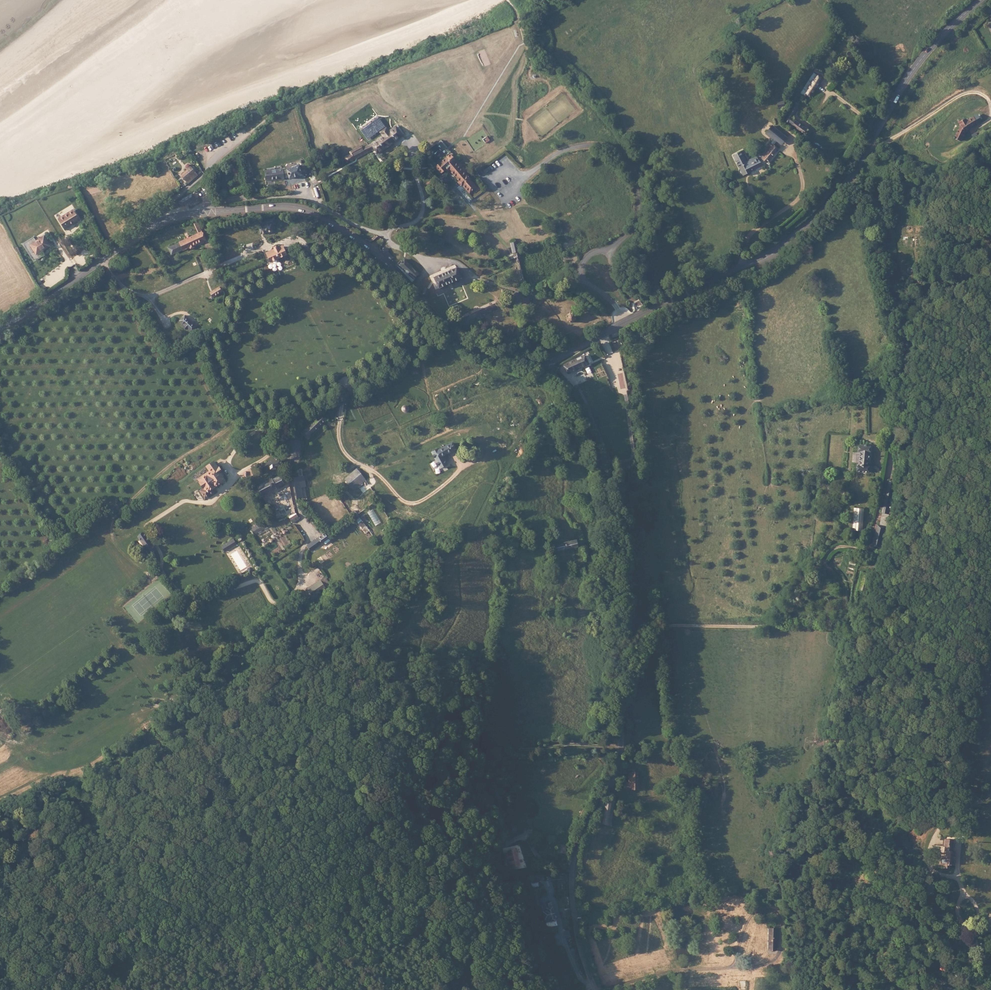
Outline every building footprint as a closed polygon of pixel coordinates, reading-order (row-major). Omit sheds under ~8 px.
[(804,93),(802,95),(806,97),(808,95),(812,97),(825,79),(816,73),(803,92),(804,93)] [(784,114),(783,113),(780,116),(781,117),(793,126),(799,119),(795,114),(792,117),(790,115),(797,106),(794,103),(784,114)] [(359,128),(367,139),(385,126),(377,115),(359,128)] [(956,126),(949,139),(956,142),(960,131),(964,129),(963,127),(972,122),(968,116),(961,121),(960,118),(957,120),(957,119),(953,121),(956,126)] [(793,126),(801,133),(807,126),(799,119),(793,126)] [(403,135),(396,126),(392,128),(400,138),(403,135)] [(761,161),(766,164),(776,150),(771,147),(775,142),(776,143),(781,136),(768,127),(763,135),(769,140),(770,139),(772,140),(767,147),(769,149),(761,161)] [(384,134),(382,135),(370,144),(362,148),(361,146),(351,150),(353,153),(345,157),(348,161),(374,149),(377,154),(400,138),(392,128),(389,131),(384,134)] [(758,163),(756,158),(749,162),(746,164),(743,159),(741,154),(732,160),(739,172),(739,173),(739,175),(739,176),(740,177),(741,177),(741,178),(743,178),(743,179),(751,175),(751,174),(758,170),(762,167),(758,163)] [(476,186),(450,155),(437,166),(442,173),(446,169),(448,172),(451,169),(460,180),(458,181),(462,186),(464,184),(470,192),(476,186)] [(300,164),(287,168),(288,170),(284,171),(284,170),(276,171),(269,172),(267,172),(268,181),(286,178),(285,177),(290,175),(290,177),(290,178),(295,176),(299,175),(303,173),(300,164)] [(188,184),(198,176),(194,172),(191,168),(181,177),(188,184)] [(182,201),(185,205),(188,204),(189,204),(195,200),(192,195),(185,199),(186,199),(182,201)] [(81,219),(74,209),(59,217),(66,228),(81,219)] [(194,224),(199,234),(201,233),(204,232),(198,222),(194,224)] [(274,230),(271,222),(260,225),(263,233),(274,230)] [(201,233),(199,234),(179,244),(179,245),(169,250),(171,255),(182,250),(183,252),(205,240),(201,233)] [(52,246),(46,237),(33,245),(39,254),(52,246)] [(266,252),(271,262),(288,254),(284,244),(266,252)] [(381,253),(393,261),(395,257),(382,249),(381,253)] [(396,267),(413,280),(417,274),(399,261),(396,267)] [(434,277),(437,286),(460,276),(456,268),(434,277)] [(221,292),(219,287),(211,292),(213,296),(221,292)] [(575,318),(576,317),(575,316),(575,315),(575,314),(574,313),(573,313),(572,312),(571,312),(570,312),(569,312),(568,312),(567,313),(566,314),(566,315),(565,316),(565,317),(565,318),(565,319),(566,320),(567,321),(568,322),(569,322),(570,322),(571,322),(572,322),(573,321),(574,321),(575,320),(575,319),(575,318)] [(192,327),(181,314),(176,319),(180,323),(177,326),(181,329),(184,326),(188,331),(192,327)] [(564,364),(568,372),(587,364),(583,355),(564,364)] [(280,409),(285,415),(296,406),(292,401),(280,409)] [(856,467),(856,468),(866,468),(867,461),(866,460),(867,448),(867,447),(868,440),(857,440),(856,441),(855,441),(855,447),(857,447),(856,461),(854,461),(854,467),(856,467)] [(454,443),(439,449),(442,455),(454,449),(456,448),(454,443)] [(442,455),(439,449),(439,447),(432,451),(436,460),(443,456),(442,455)] [(277,468),(282,467),(282,466),(283,465),(282,459),(269,460),(269,461),(262,464),(262,465),(260,465),(262,470),(269,467),(276,466),(277,468)] [(193,475),(195,479),(201,488),(209,483),(215,479),(210,470),(211,469),(210,466),(207,467),(204,463),(198,466),(201,470),(193,475)] [(357,468),(344,478),(348,483),(352,480),(360,475),(360,473),(357,468)] [(365,483),(360,475),(352,480),(358,487),(365,483)] [(269,478),(256,486),(261,496),(276,488),(275,486),(282,483),(284,479),(282,476),(278,476),(271,480),(269,478)] [(195,479),(192,481),(195,486),(191,489),(196,498),(204,491),(201,488),(195,479)] [(201,488),(204,491),(207,490),(206,488),(210,486),(209,483),(201,488)] [(296,488),(299,502),(301,501),(304,501),(301,487),(296,488)] [(864,509),(854,508),(853,531),(863,531),(864,509)] [(880,519),(885,520),(887,516),(888,510),(882,509),(880,519)] [(299,519),(296,513),(288,517),(291,523),(299,519)] [(362,531),(365,528),(358,518),(354,521),(362,531)] [(887,523),(877,520),(873,542),(883,544),(887,523)] [(249,531),(253,537),(270,526),(266,521),(259,525),(257,527),(249,531)] [(133,540),(139,536),(135,531),(130,535),(133,540)] [(330,540),(326,535),(310,545),(313,550),(330,540)] [(143,544),(139,536),(133,540),(138,548),(143,544)] [(578,547),(577,539),(553,544),(554,552),(578,547)] [(868,572),(874,573),(876,561),(870,559),(868,572)] [(857,590),(868,592),(871,575),(861,572),(857,590)] [(304,588),(308,595),(320,587),(315,579),(303,587),(304,588)] [(624,782),(624,789),(639,789),(639,771),(632,771),(631,782),(624,782)] [(483,807),(491,805),(489,795),(487,796),(485,787),(483,782),(478,784),(479,788),(482,797),(480,798),(483,807)] [(611,825),(615,800),(604,798),(599,823),(611,825)] [(573,818),(578,821),(578,820),(583,811),(579,809),(573,818)] [(946,839),(947,834),(942,833),(943,828),(938,828),(937,834),(939,835),(938,847),(934,847),(933,853),(938,854),(938,857),(942,858),(942,854),(947,854),(948,840),(946,839)] [(510,863),(511,865),(520,863),(515,848),(514,848),(510,850),(508,850),(508,851),(504,852),(506,861),(508,860),(509,860),(510,863)] [(542,901),(533,904),(530,905),(532,912),(534,912),(536,919),(540,918),(542,921),(548,919),(542,901)] [(776,947),(775,925),(766,925),(766,947),(776,947)] [(942,955),(941,961),(955,964),(956,958),(942,955)]
